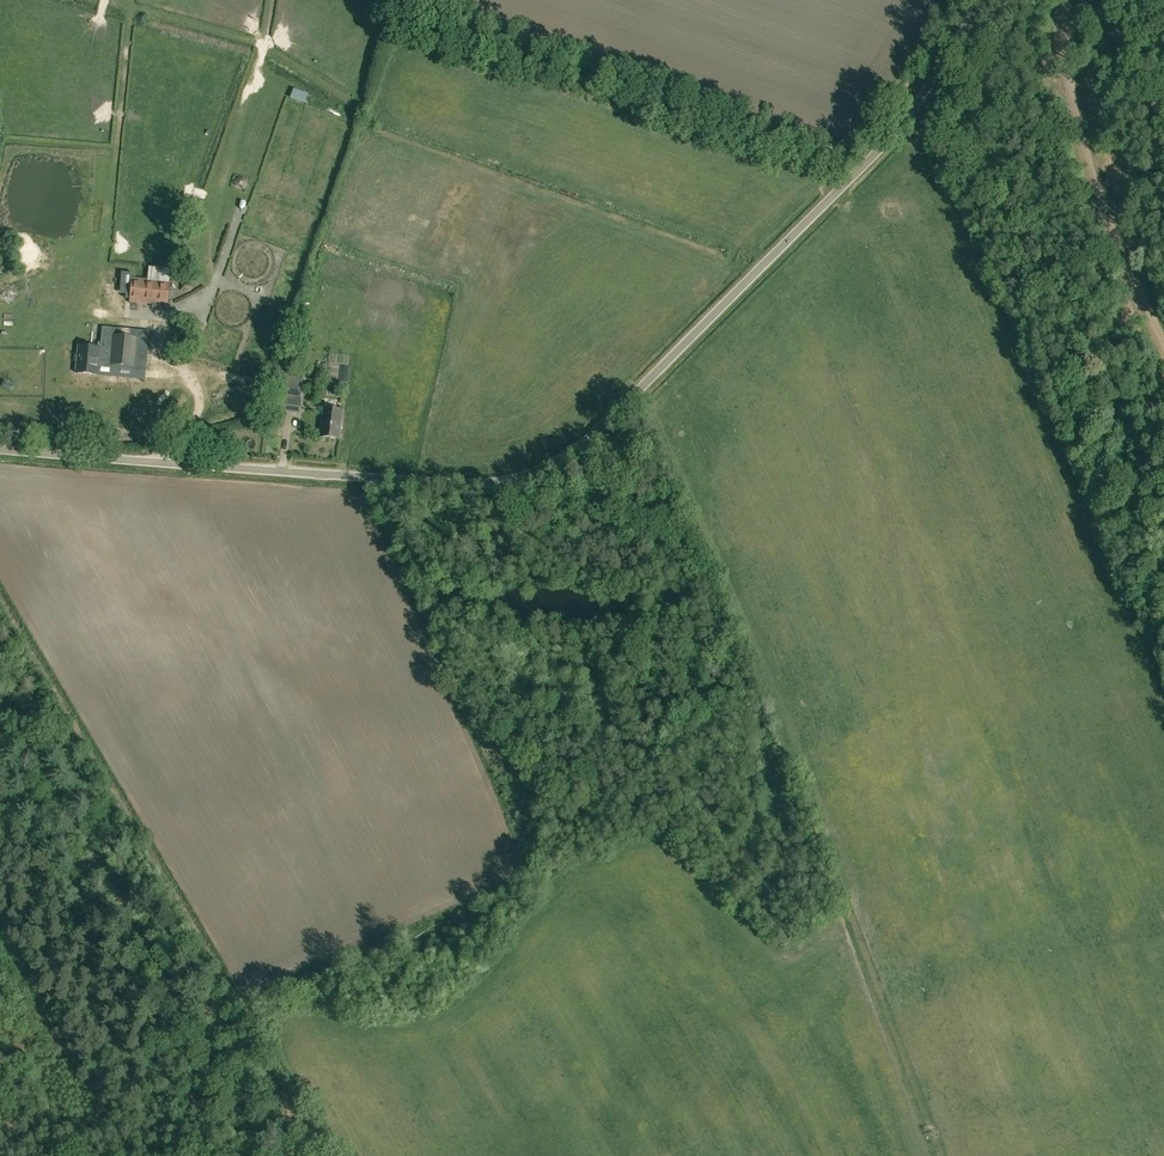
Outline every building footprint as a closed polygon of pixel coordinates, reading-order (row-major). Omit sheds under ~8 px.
[(1150,275),(1153,279),(1161,273),(1158,269),(1150,275)] [(132,277),(130,302),(168,306),(171,281),(132,277)] [(111,361),(111,364),(135,366),(137,337),(113,335),(112,348),(79,346),(77,373),(98,375),(99,361),(111,361)] [(286,395),(285,411),(301,412),(303,379),(282,377),(280,395),(286,395)] [(340,439),(344,411),(325,408),(320,436),(340,439)] [(652,804),(644,797),(626,816),(634,823),(652,804)]
